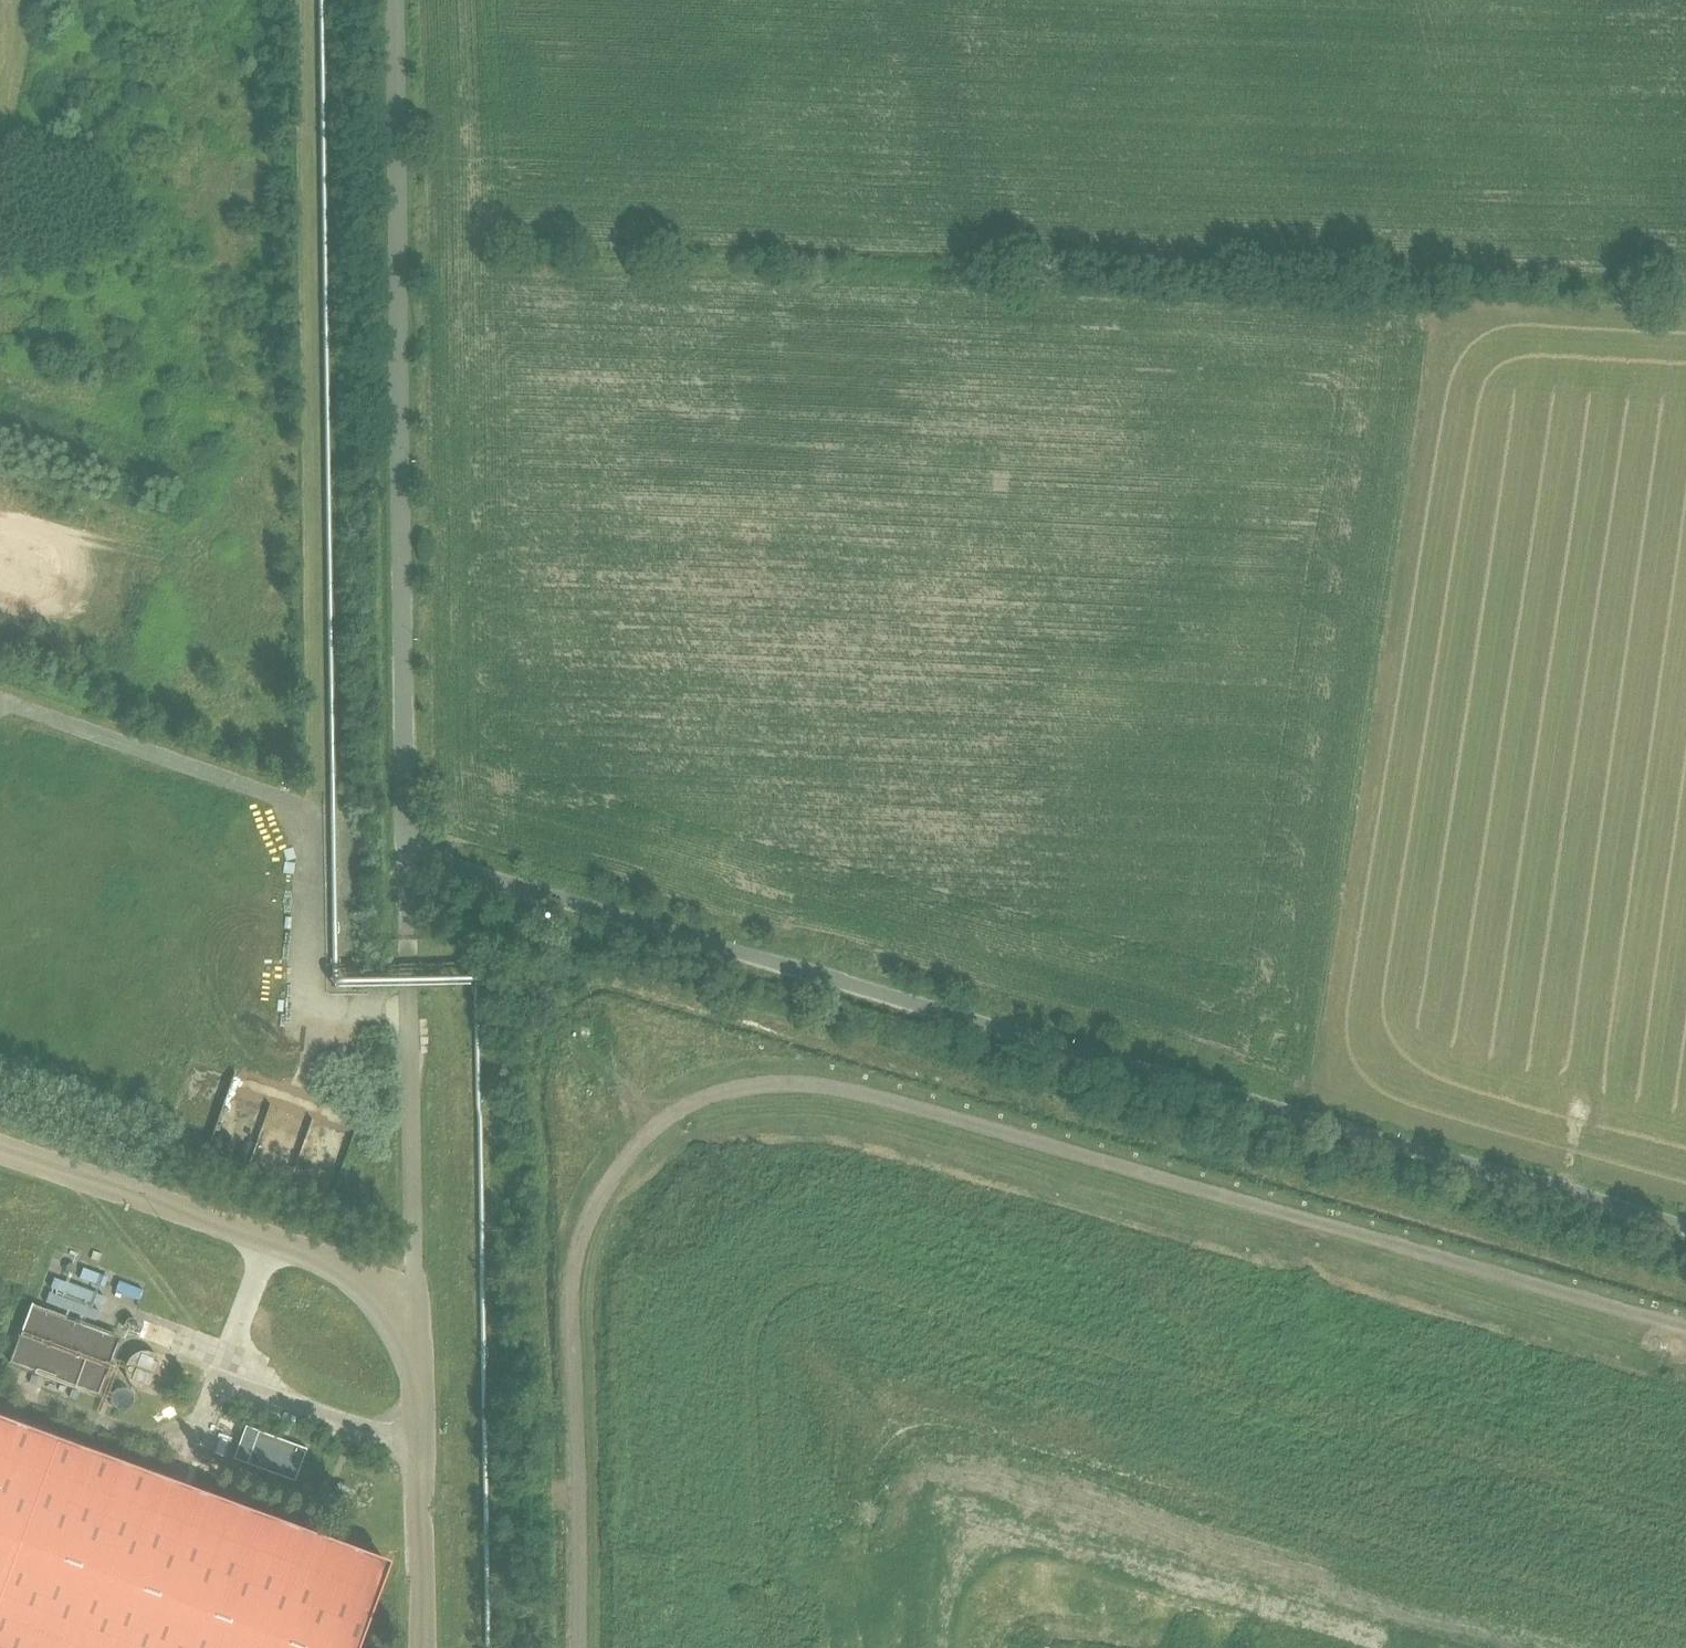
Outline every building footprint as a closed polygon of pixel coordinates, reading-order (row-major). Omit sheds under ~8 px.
[(388,1563),(0,1419),(0,1647),(356,1647),(388,1563)] [(257,1430),(245,1463),(295,1481),(307,1448),(257,1430)]
